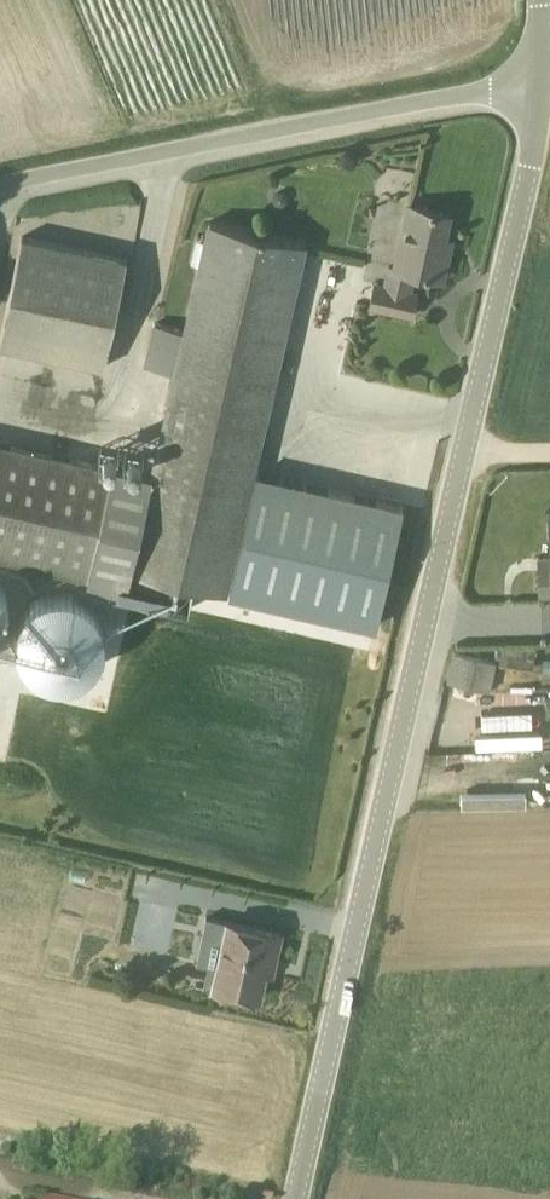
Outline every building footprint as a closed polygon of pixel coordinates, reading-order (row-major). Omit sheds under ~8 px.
[(449,250),(442,248),(450,213),(410,204),(396,265),(387,265),(383,283),(374,281),(369,304),(413,314),(417,293),(410,291),(414,272),(442,279),(449,250)] [(305,242),(210,221),(153,476),(114,467),(90,575),(88,580),(127,589),(131,570),(376,625),(403,505),(253,471),(305,242)] [(21,235),(0,333),(0,345),(103,367),(127,258),(21,235)] [(0,441),(0,556),(90,575),(114,467),(0,441)] [(539,570),(540,593),(549,593),(549,570),(539,570)] [(536,647),(499,646),(496,661),(533,667),(536,647)] [(494,660),(455,651),(449,680),(488,689),(494,660)] [(542,728),(482,731),(483,741),(542,737),(542,728)] [(282,933),(226,920),(212,986),(260,997),(268,959),(276,961),(282,933)]
